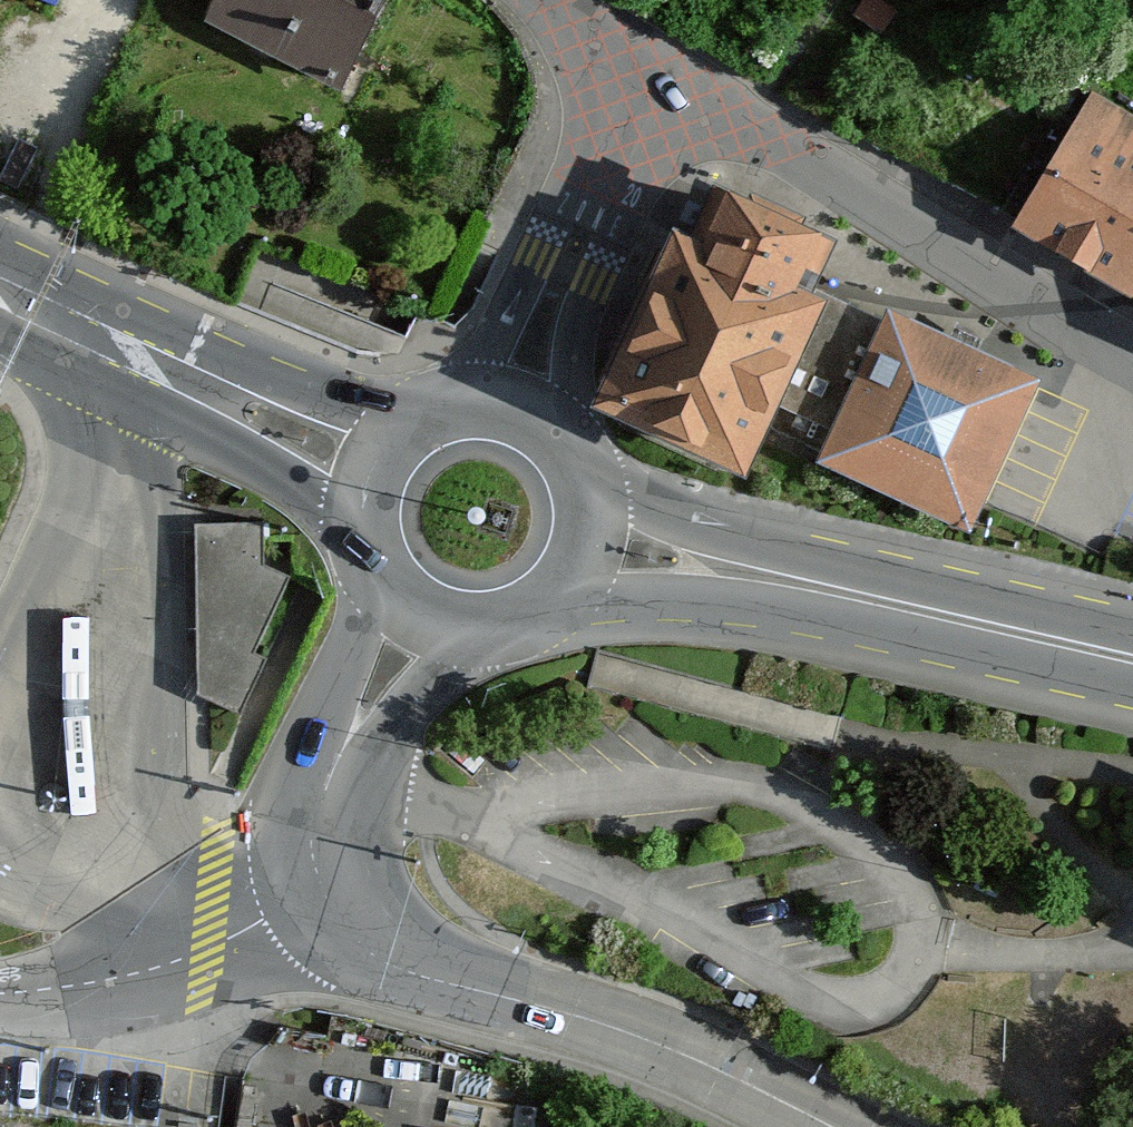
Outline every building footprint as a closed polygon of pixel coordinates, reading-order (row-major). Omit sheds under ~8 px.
[(205,14),(347,87),(392,0),(213,0),(205,14)] [(1131,306),(1132,307),(1132,124),(1093,102),(1018,231),(1131,306)] [(701,253),(674,241),(598,412),(747,478),(777,412),(824,306),(800,296),(821,247),(723,204),(701,253)] [(881,332),(824,306),(777,412),(835,438),(822,469),(972,536),(1039,385),(887,318),(881,332)] [(255,654),(291,575),(264,563),(207,563),(207,525),(195,526),(198,694),(241,713),(265,658),(255,654)] [(264,525),(207,525),(207,563),(264,563),(264,525)]
